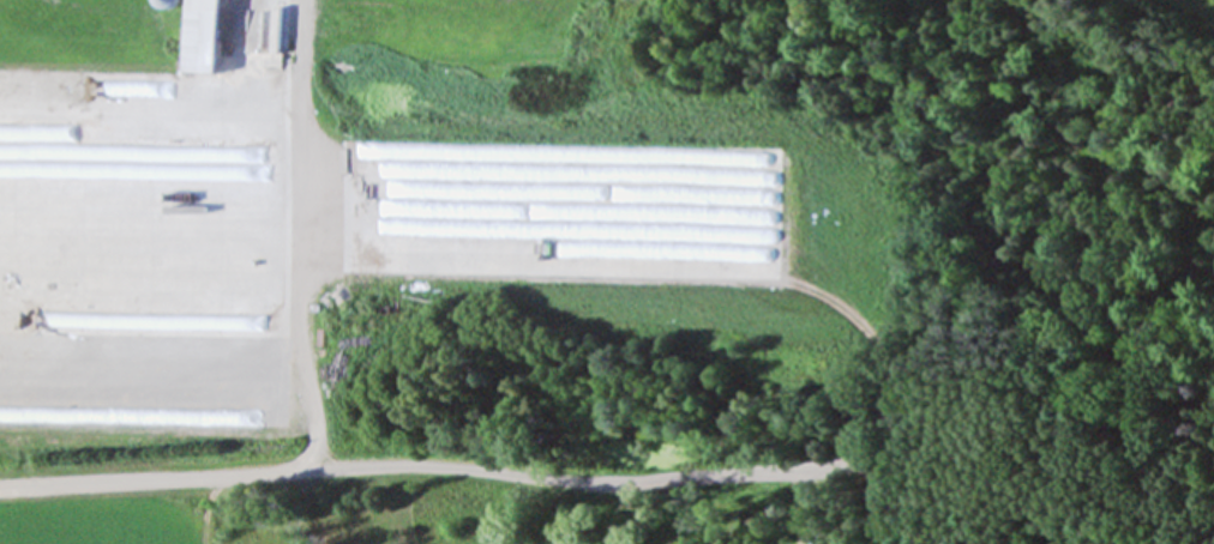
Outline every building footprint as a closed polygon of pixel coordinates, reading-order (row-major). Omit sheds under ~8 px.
[(232,0),(161,0),(161,4),(188,5),(185,72),(230,73),(232,0)]
